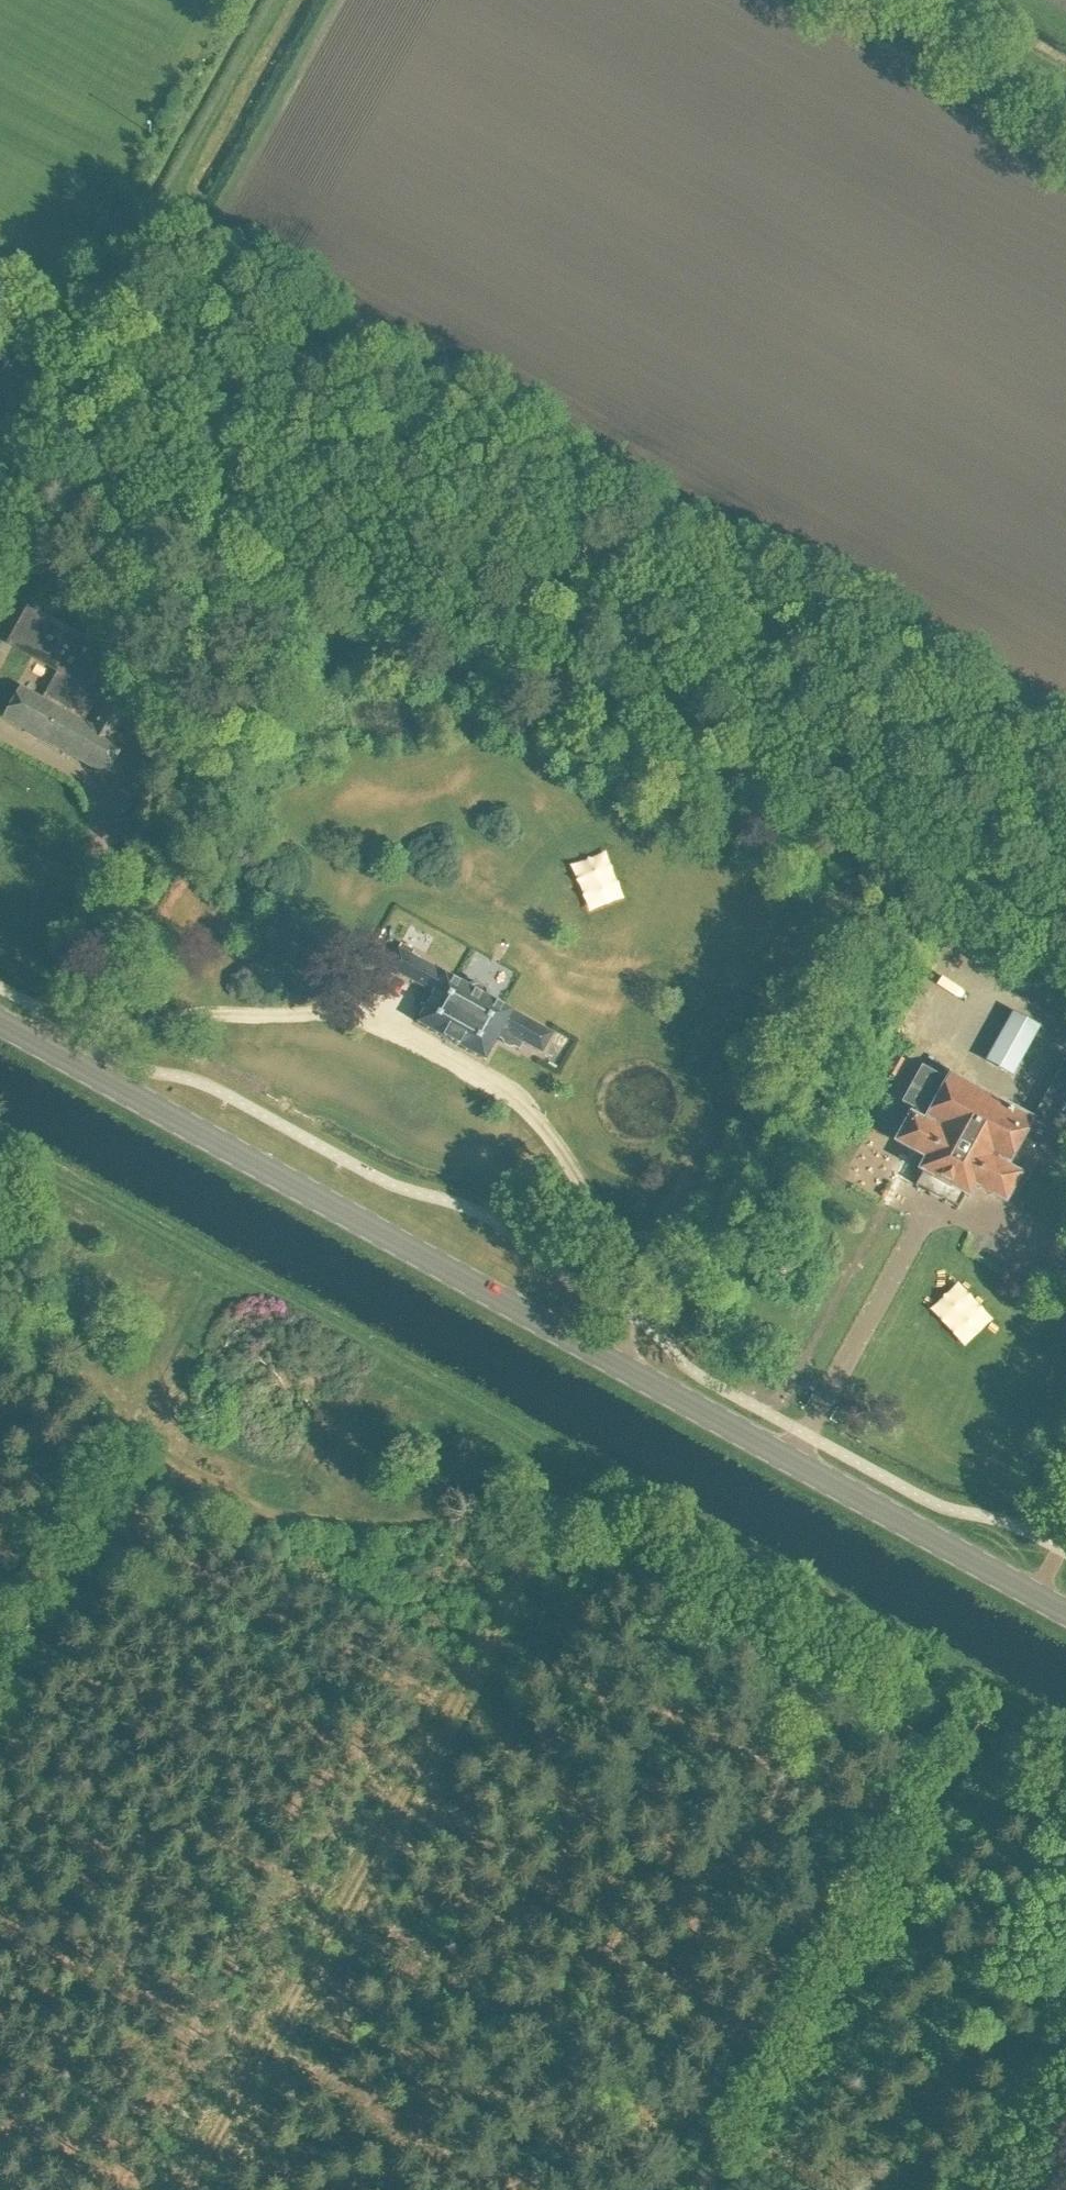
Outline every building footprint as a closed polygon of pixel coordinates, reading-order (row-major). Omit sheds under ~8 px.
[(109,651),(28,606),(6,646),(56,673),(42,700),(21,688),(4,719),(106,776),(123,746),(123,745),(126,740),(114,733),(133,699),(116,690),(94,728),(84,723),(99,695),(88,689),(109,651)] [(417,1023),(486,1061),(498,1039),(502,1041),(503,1045),(508,1048),(513,1047),(519,1050),(522,1043),(542,1054),(553,1033),(488,999),(486,990),(477,985),(468,989),(411,957),(415,951),(401,943),(387,968),(428,990),(420,1003),(426,1007),(417,1023)] [(1013,1014),(987,1061),(1011,1076),(1039,1027),(1013,1014)] [(897,1079),(907,1062),(895,1055),(885,1073),(897,1079)] [(1052,1086),(1033,1121),(950,1075),(948,1080),(923,1066),(903,1102),(916,1109),(913,1114),(912,1114),(896,1143),(926,1159),(920,1171),(922,1172),(915,1186),(959,1210),(966,1196),(969,1198),(975,1186),(1005,1203),(1020,1176),(1026,1180),(1037,1161),(1065,1177),(1065,1060),(1052,1086)]
